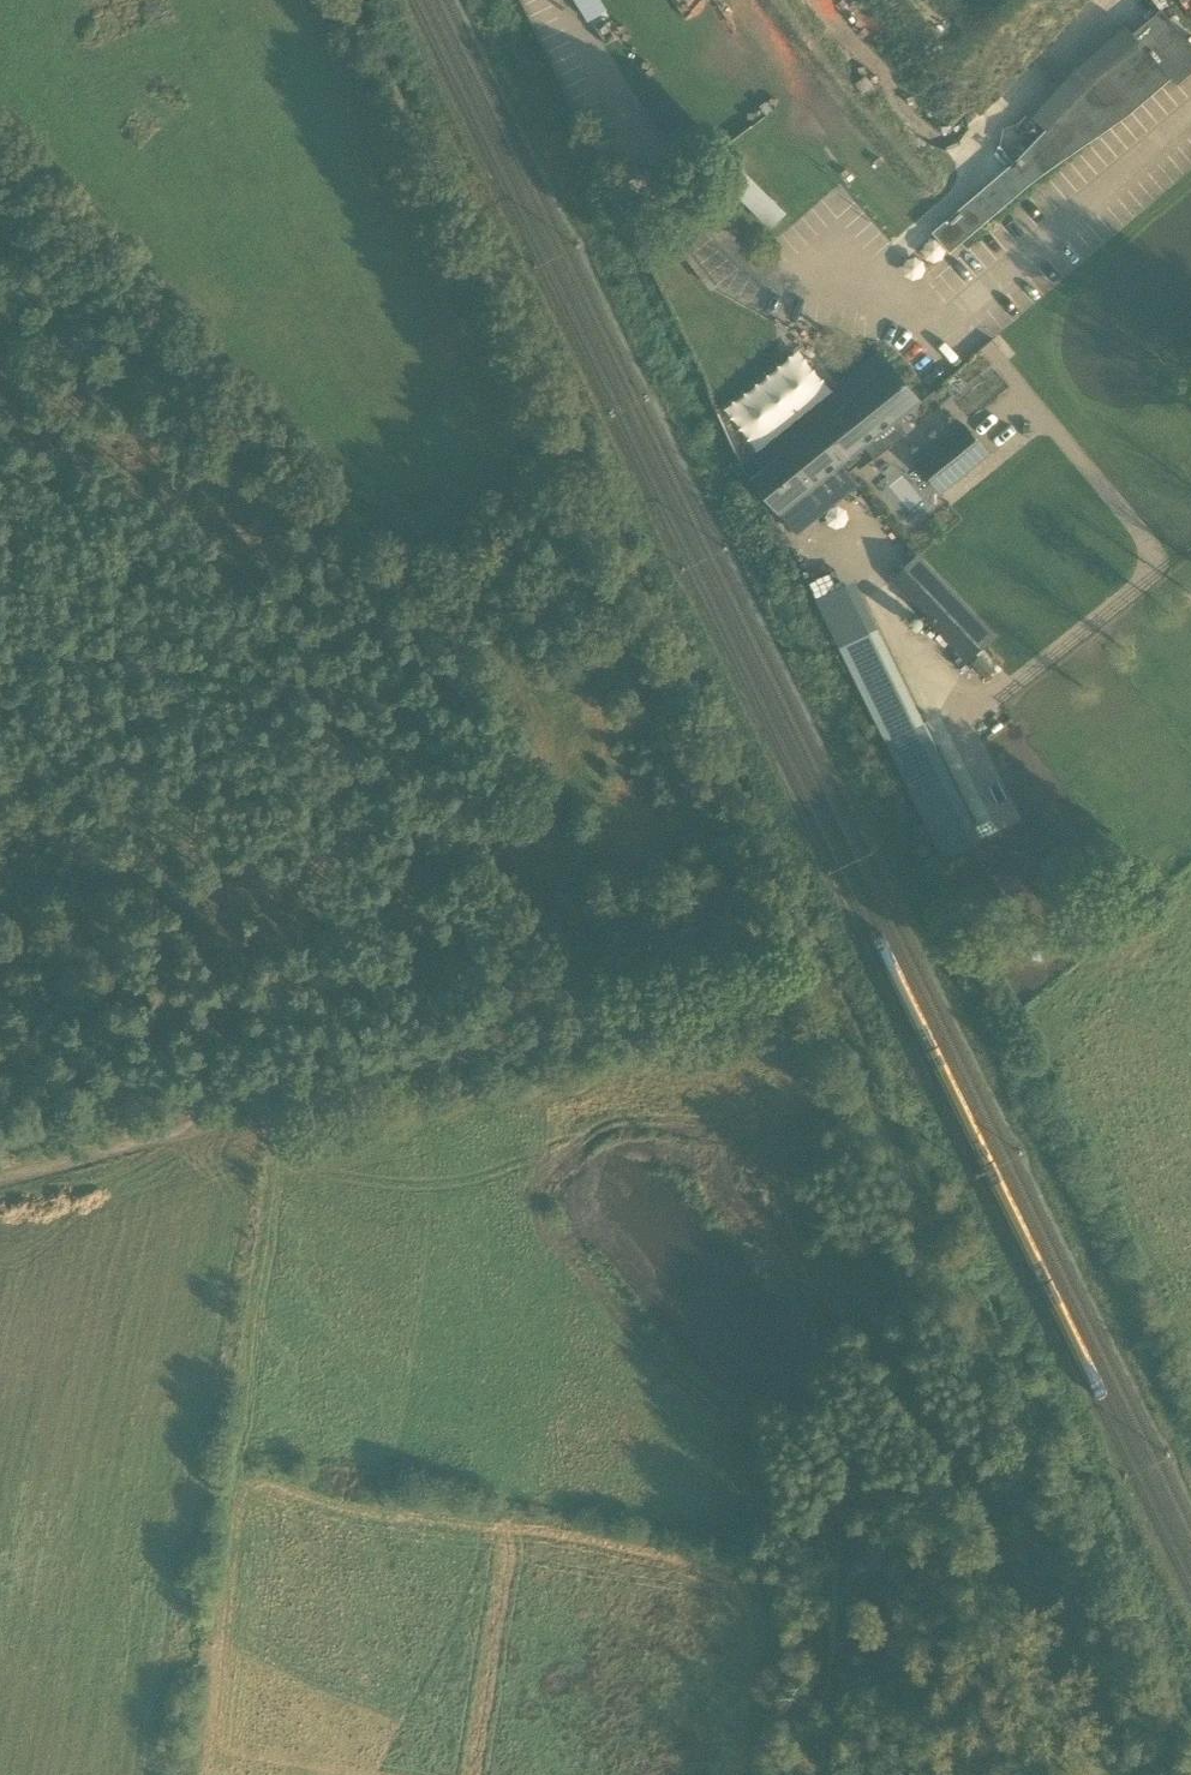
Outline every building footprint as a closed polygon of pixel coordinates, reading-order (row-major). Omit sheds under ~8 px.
[(585,20),(605,7),(600,0),(572,0),(585,20)] [(933,232),(950,252),(1031,182),(1129,114),(1171,78),(1177,85),(1190,72),(1190,44),(1161,9),(1133,33),(1139,40),(1097,77),(1014,163),(933,232)] [(596,28),(606,44),(616,38),(607,22),(596,28)] [(850,457),(920,401),(880,352),(811,408),(850,457)] [(780,514),(782,512),(797,531),(857,483),(841,464),(850,457),(811,408),(777,435),(751,457),(761,470),(751,479),(780,514)] [(965,425),(918,463),(941,491),(988,453),(965,425)] [(969,659),(993,636),(917,557),(893,580),(969,659)] [(879,628),(839,647),(912,795),(952,778),(879,628)]
